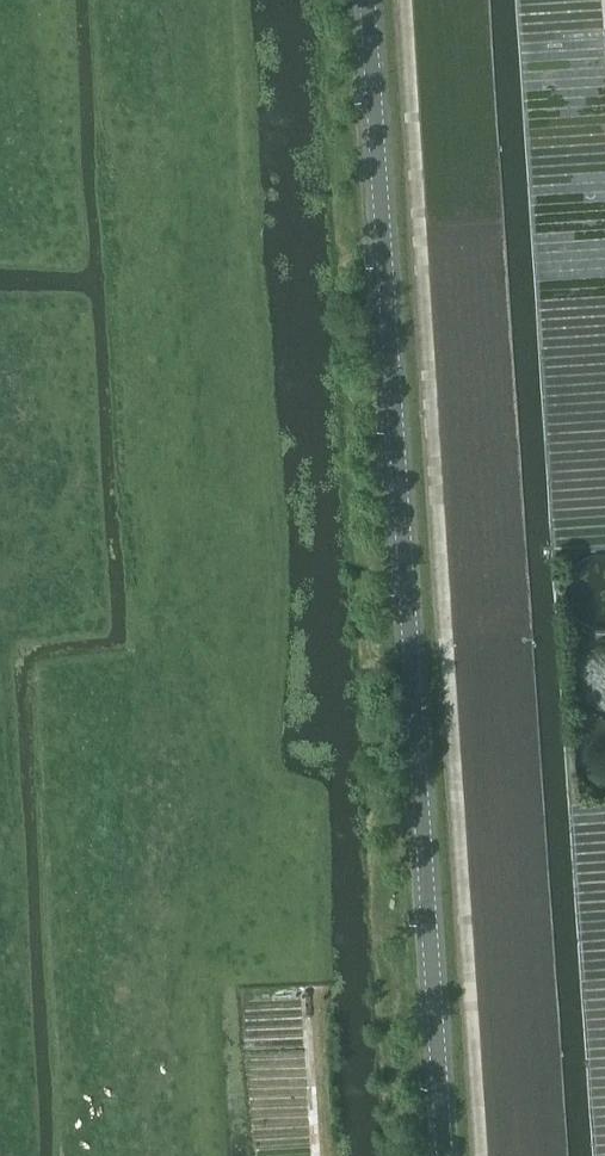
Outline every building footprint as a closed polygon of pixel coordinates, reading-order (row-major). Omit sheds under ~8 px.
[(600,642),(594,645),(588,649),(583,654),(580,660),(577,666),(576,673),(577,680),(579,687),(582,693),(586,698),(592,703),(598,706),(604,707),(604,641),(600,642)]
